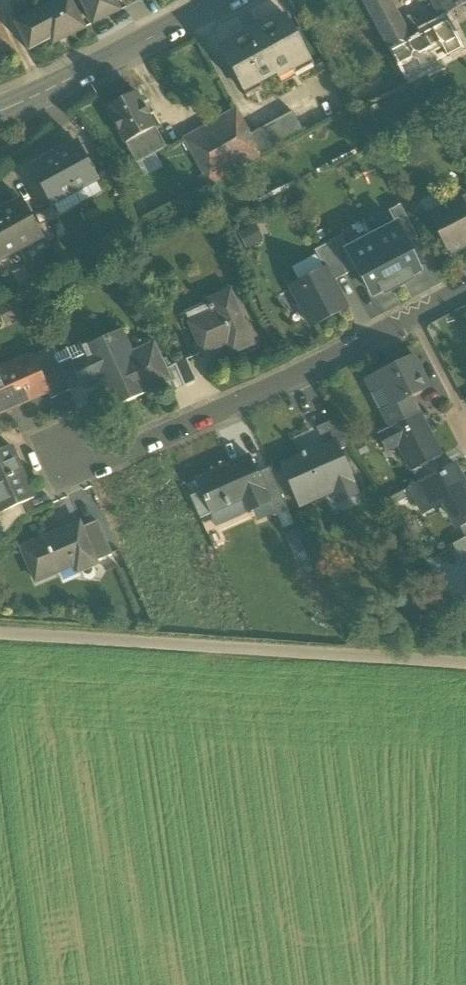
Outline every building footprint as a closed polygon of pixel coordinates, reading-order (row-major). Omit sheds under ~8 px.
[(37,13),(51,39),(54,45),(85,29),(70,0),(62,0),(55,3),(37,13)] [(85,29),(91,26),(78,0),(70,0),(85,29)] [(93,24),(120,11),(114,0),(81,0),(93,24)] [(389,51),(411,39),(390,0),(362,0),(389,51)] [(445,15),(465,4),(465,0),(437,0),(445,15)] [(30,50),(51,39),(37,13),(16,24),(30,50)] [(220,48),(243,91),(276,73),(278,77),(311,59),(287,16),(260,31),(258,27),(220,48)] [(448,19),(411,39),(389,51),(405,81),(464,49),(448,19)] [(14,53),(5,38),(0,29),(0,61),(14,53)] [(126,143),(137,162),(155,153),(165,147),(155,127),(160,124),(147,100),(142,103),(136,92),(122,100),(119,94),(111,99),(113,104),(107,108),(126,143)] [(186,140),(205,174),(209,182),(260,154),(250,134),(237,111),(186,140)] [(293,111),(250,134),(260,154),(261,156),(304,132),(293,111)] [(77,142),(54,154),(75,193),(96,182),(98,181),(77,142)] [(163,167),(155,153),(137,162),(145,177),(163,167)] [(53,205),(75,193),(54,154),(31,167),(53,205)] [(203,185),(209,182),(205,174),(199,178),(203,185)] [(75,193),(81,204),(102,192),(96,182),(75,193)] [(81,204),(75,193),(53,205),(58,216),(81,204)] [(443,210),(442,208),(434,193),(421,201),(430,217),(443,210)] [(450,255),(465,247),(465,210),(460,198),(442,208),(443,210),(430,217),(450,255)] [(0,211),(0,213),(20,250),(43,238),(22,199),(0,211)] [(389,211),(396,224),(397,223),(407,242),(417,237),(401,205),(389,211)] [(20,250),(0,213),(0,261),(20,250)] [(396,224),(372,236),(398,286),(404,283),(402,280),(420,271),(410,253),(412,252),(407,242),(397,223),(396,224)] [(256,224),(238,232),(246,249),(264,241),(256,224)] [(330,242),(346,274),(357,269),(347,249),(348,249),(341,236),(330,242)] [(392,289),(398,286),(372,236),(348,249),(347,249),(357,269),(362,278),(363,278),(373,295),(391,286),(392,289)] [(332,282),(346,274),(330,242),(314,250),(316,254),(324,269),(325,268),(332,282)] [(291,267),(299,282),(324,269),(316,254),(291,267)] [(312,327),(346,309),(332,282),(325,268),(324,269),(299,282),(291,286),(312,327)] [(192,327),(204,353),(228,342),(233,353),(253,344),(230,291),(209,300),(210,303),(215,316),(192,327)] [(0,302),(0,315),(5,326),(22,318),(12,296),(0,302)] [(186,314),(192,327),(215,316),(210,303),(186,314)] [(99,376),(114,408),(169,383),(170,383),(164,370),(171,367),(167,358),(163,360),(155,342),(131,353),(121,330),(83,347),(88,357),(74,363),(72,364),(82,384),(99,376)] [(53,352),(58,364),(72,358),(74,363),(88,357),(83,347),(80,340),(53,352)] [(391,406),(391,407),(411,398),(427,389),(417,371),(421,369),(414,355),(366,380),(373,394),(382,389),(391,406)] [(1,411),(48,390),(34,357),(0,371),(0,410),(1,411)] [(58,364),(70,390),(82,384),(72,364),(74,363),(72,358),(58,364)] [(187,359),(175,365),(171,367),(164,370),(170,383),(169,383),(174,393),(185,387),(197,381),(187,359)] [(49,375),(58,396),(69,391),(60,370),(49,375)] [(382,389),(373,394),(382,411),(391,406),(382,389)] [(382,411),(390,428),(419,413),(411,398),(391,407),(391,406),(382,411)] [(399,444),(413,470),(433,460),(441,456),(419,413),(390,428),(378,434),(386,451),(399,444)] [(336,420),(328,423),(337,442),(340,450),(352,445),(336,420)] [(325,447),(337,442),(328,423),(317,428),(325,447)] [(298,502),(332,487),(351,479),(353,478),(340,450),(337,442),(325,447),(282,466),(298,502)] [(1,512),(21,503),(34,498),(11,446),(0,451),(0,511),(1,512)] [(196,480),(217,526),(218,526),(212,514),(231,505),(229,501),(244,495),(252,511),(268,503),(270,503),(257,474),(249,457),(248,457),(250,462),(234,469),(232,464),(231,465),(232,467),(198,482),(197,480),(196,480)] [(413,470),(418,481),(439,471),(433,460),(413,470)] [(461,527),(465,525),(465,486),(454,463),(412,486),(421,503),(442,492),(461,527)] [(268,503),(274,516),(288,510),(269,468),(257,474),(270,503),(268,503)] [(171,482),(173,487),(185,514),(196,509),(182,477),(171,482)] [(358,494),(351,479),(332,487),(339,503),(358,494)] [(229,501),(231,505),(242,500),(248,512),(252,511),(244,495),(229,501)] [(16,518),(26,514),(21,503),(1,512),(0,511),(0,525),(16,518)] [(115,533),(125,528),(118,512),(116,505),(105,510),(115,533)] [(16,518),(0,525),(0,541),(16,518)] [(81,528),(96,562),(112,555),(97,521),(81,528)] [(22,547),(36,582),(61,571),(60,568),(74,562),(78,572),(97,564),(96,562),(81,528),(79,523),(22,547)] [(465,537),(453,544),(464,566),(465,565),(465,537)]
